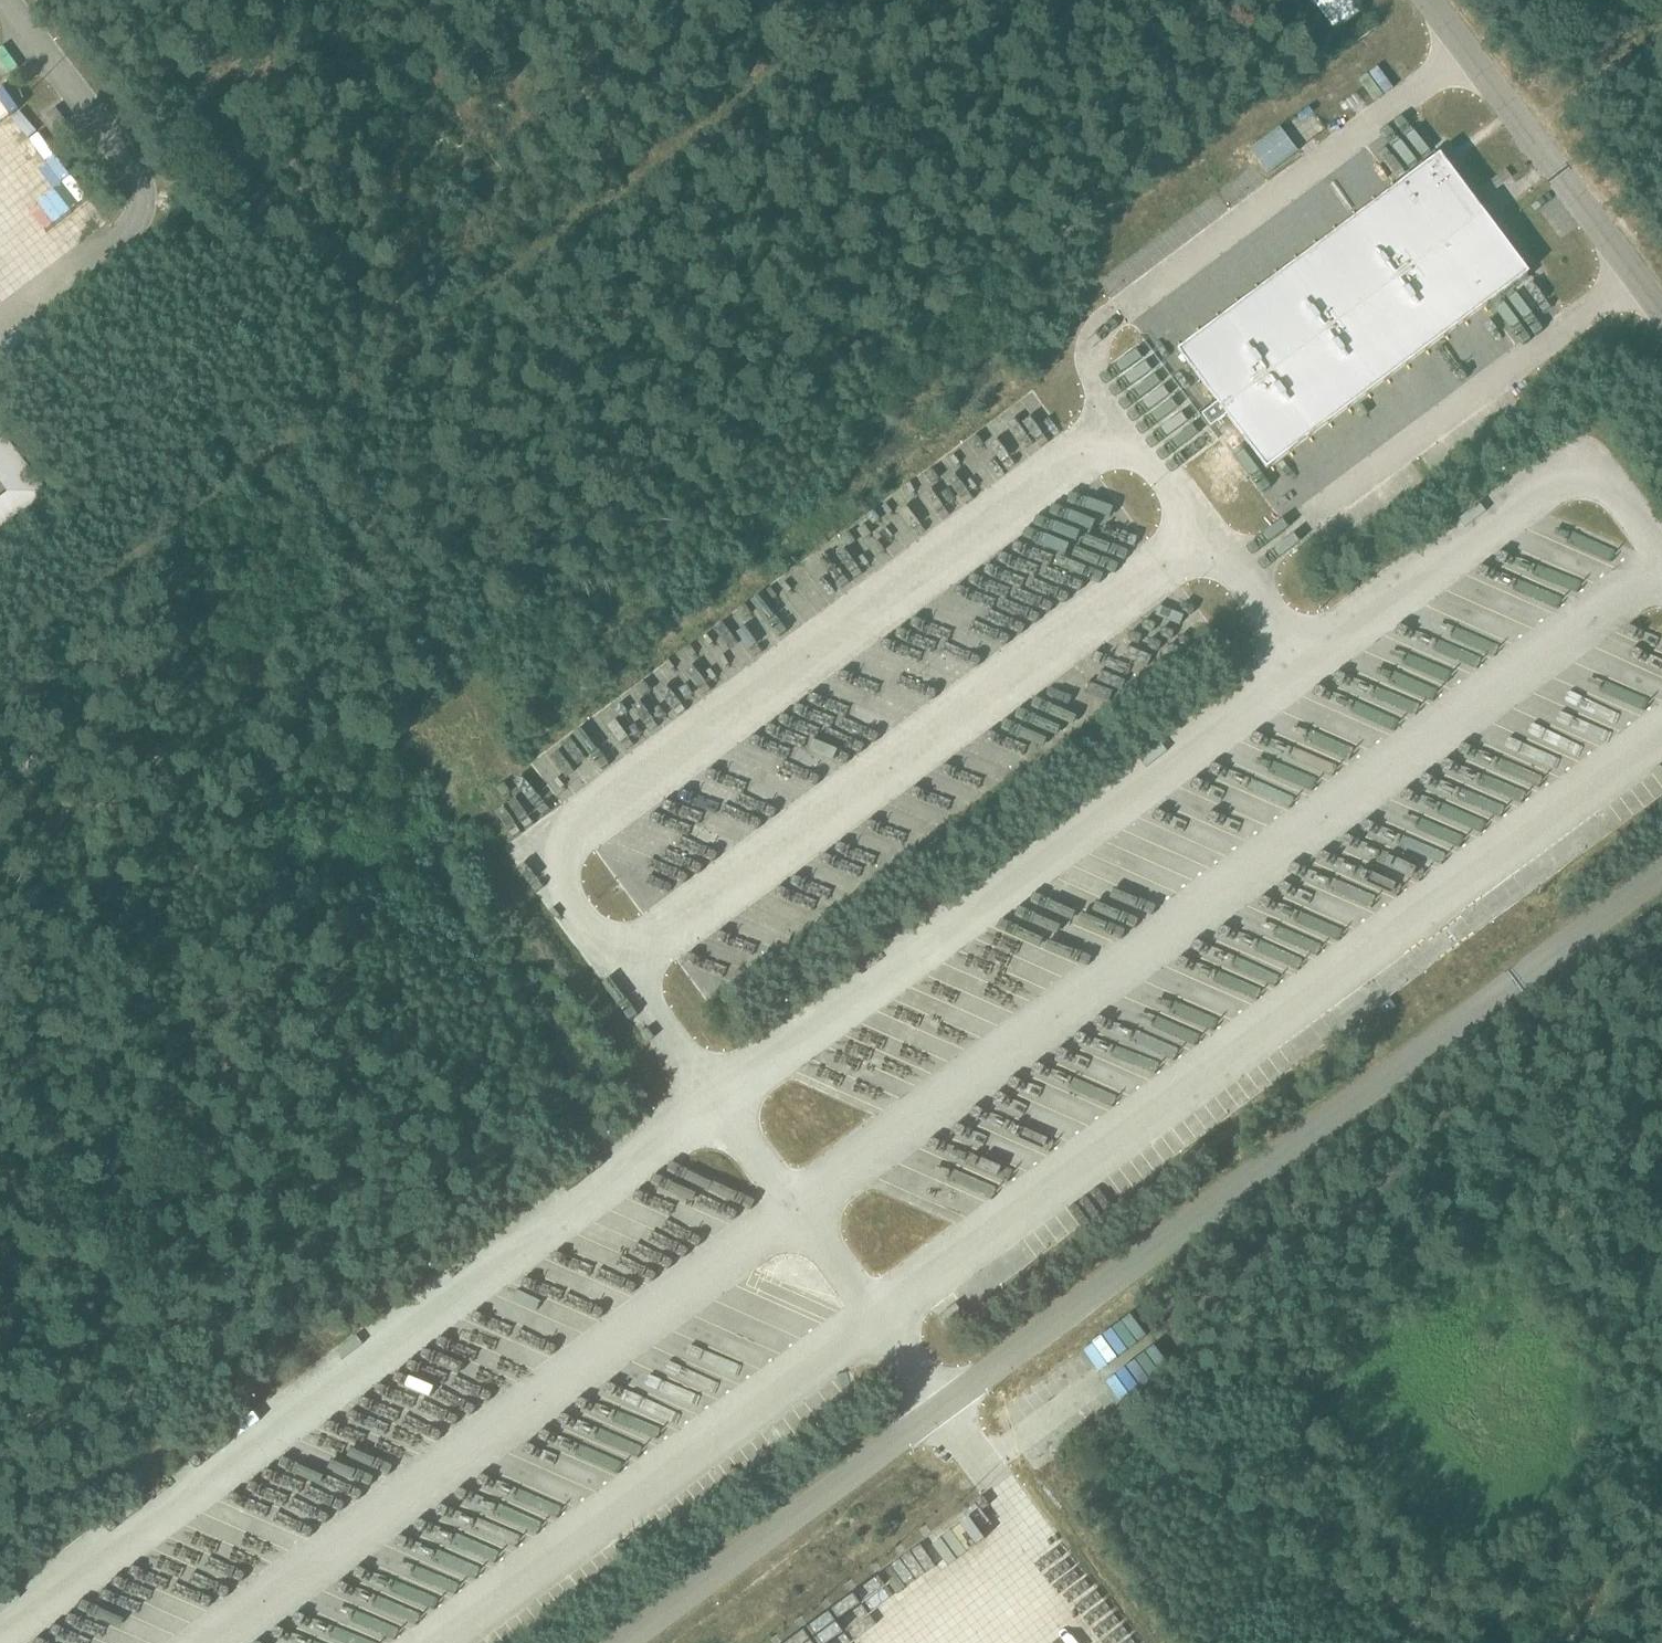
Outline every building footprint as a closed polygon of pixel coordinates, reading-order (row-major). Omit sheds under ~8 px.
[(1352,0),(1314,0),(1336,29),(1360,11),(1352,0)] [(57,129),(67,122),(56,108),(47,114),(57,129)] [(1267,468),(1530,272),(1441,153),(1179,350),(1218,403),(1202,415),(1211,427),(1227,415),(1267,468)]
